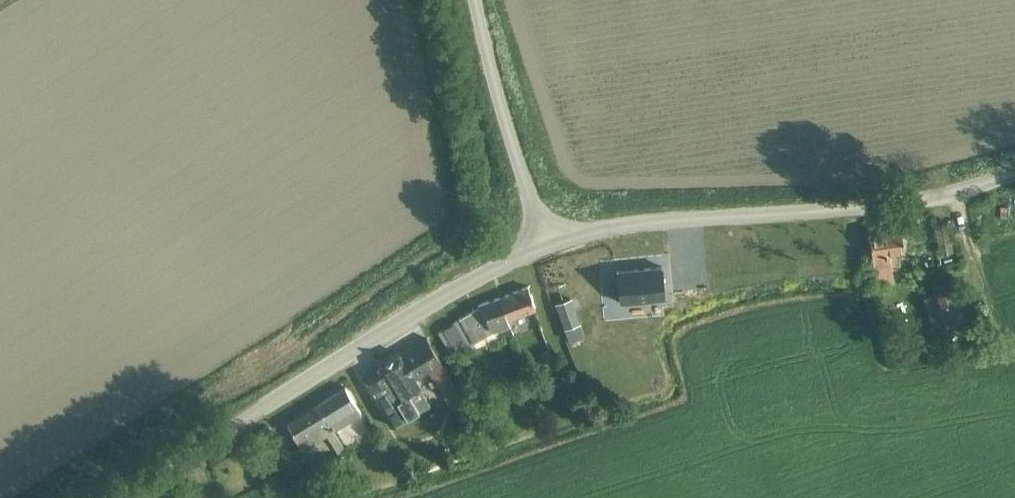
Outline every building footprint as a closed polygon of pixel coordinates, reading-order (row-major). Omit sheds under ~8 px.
[(951,240),(948,221),(936,223),(940,252),(953,251),(951,240)] [(869,233),(876,282),(892,279),(890,263),(897,262),(895,249),(904,248),(901,228),(869,233)] [(664,297),(661,265),(616,269),(619,301),(664,297)] [(924,296),(933,325),(962,317),(952,280),(932,286),(933,286),(935,293),(924,296)] [(500,296),(508,317),(534,307),(535,306),(535,305),(527,285),(500,296)] [(495,328),(509,322),(507,318),(508,317),(500,296),(479,305),(480,307),(459,318),(472,342),(495,329),(495,328)] [(569,297),(555,302),(564,327),(578,321),(569,297)] [(468,343),(454,322),(442,329),(456,350),(468,343)] [(415,374),(427,367),(444,395),(458,387),(427,336),(380,364),(381,365),(363,375),(380,404),(383,402),(388,409),(384,411),(392,423),(410,413),(413,413),(417,410),(418,408),(420,407),(409,390),(420,383),(415,374)] [(346,385),(317,404),(333,430),(362,411),(346,385)] [(333,430),(317,404),(287,422),(304,448),(333,430)] [(285,487),(289,497),(296,497),(301,496),(296,483),(285,487)]
